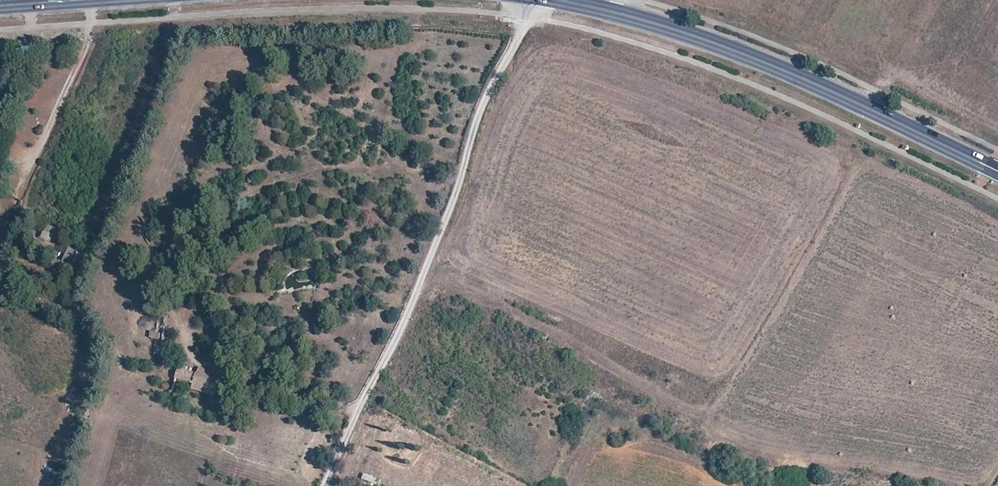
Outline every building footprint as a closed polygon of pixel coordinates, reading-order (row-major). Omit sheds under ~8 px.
[(54,234),(56,227),(47,224),(45,231),(54,234)] [(63,260),(76,265),(81,252),(68,247),(63,260)] [(52,264),(64,270),(66,265),(54,259),(52,264)] [(159,339),(160,332),(150,330),(149,338),(159,339)] [(175,378),(207,387),(210,377),(178,368),(175,378)] [(364,473),(362,479),(374,483),(377,477),(364,473)]
